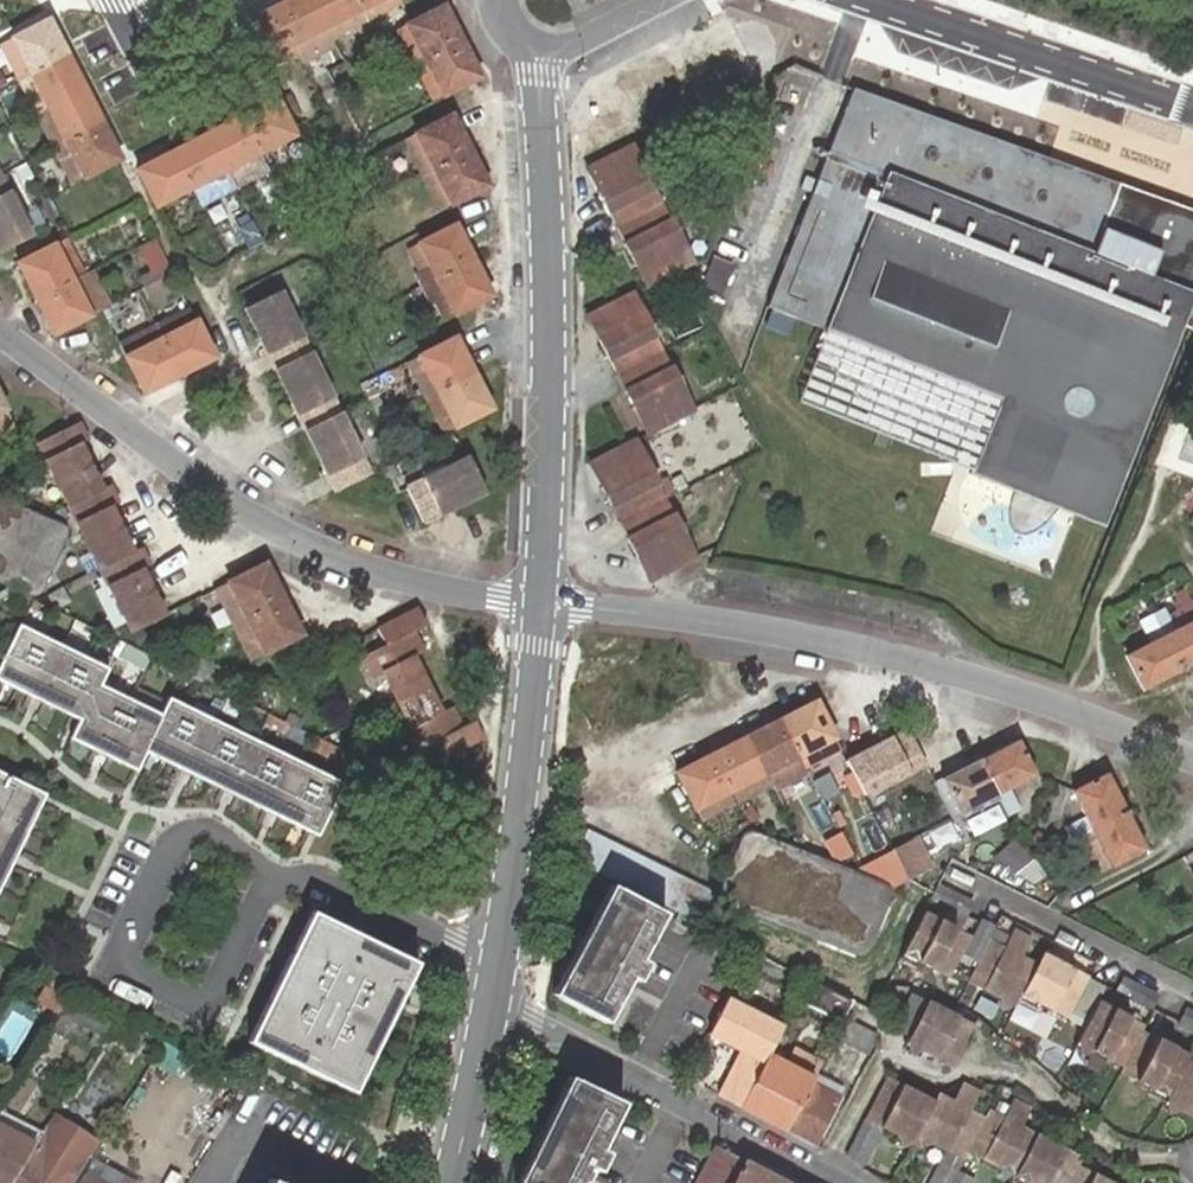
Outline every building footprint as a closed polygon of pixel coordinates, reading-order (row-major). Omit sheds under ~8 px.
[(290,44),(325,26),(311,0),(285,0),(272,7),(290,44)] [(359,9),(355,0),(311,0),(325,26),(359,9)] [(376,0),(355,0),(359,9),(376,0)] [(399,1),(399,0),(376,0),(359,9),(364,19),(399,1)] [(407,25),(425,60),(461,40),(452,23),(443,6),(435,10),(411,22),(407,25)] [(256,61),(290,44),(272,7),(254,16),(237,24),(241,33),(256,61)] [(364,19),(359,9),(325,26),(331,38),(365,20),(364,19)] [(30,74),(66,55),(57,37),(48,20),(40,24),(12,39),(30,74)] [(407,25),(395,32),(414,66),(425,60),(407,25)] [(19,79),(30,74),(12,39),(2,44),(19,79)] [(429,68),(442,94),(471,80),(479,75),(470,59),(461,40),(425,60),(414,66),(417,73),(429,68)] [(297,55),(290,44),(256,61),(262,72),(297,55)] [(75,94),(83,89),(75,72),(66,55),(30,74),(19,79),(37,113),(47,109),(75,94)] [(417,73),(431,100),(442,94),(429,68),(417,73)] [(851,88),(849,94),(1169,221),(1147,278),(1191,295),(1192,296),(1192,212),(851,88)] [(65,143),(101,124),(92,106),(83,89),(75,94),(47,109),(65,143)] [(1169,221),(849,94),(765,307),(822,329),(996,399),(967,474),(1100,526),(1178,328),(1191,295),(1147,278),(1169,221)] [(258,153),(293,136),(278,107),(274,98),(258,108),(239,117),(258,153)] [(36,114),(53,149),(55,148),(65,143),(47,109),(37,113),(36,114)] [(443,119),(415,134),(432,168),(469,150),(460,132),(451,115),(443,119)] [(209,142),(223,171),(258,153),(239,117),(222,126),(205,134),(209,142)] [(65,143),(82,178),(111,162),(119,158),(110,142),(101,124),(65,143)] [(171,151),(189,188),(223,171),(209,142),(205,134),(189,142),(171,151)] [(403,140),(421,174),(432,168),(415,134),(403,140)] [(55,148),(53,149),(71,183),(82,178),(65,143),(55,148)] [(632,145),(625,148),(633,163),(640,161),(632,145)] [(625,148),(596,163),(612,193),(618,206),(653,187),(640,161),(633,163),(625,148)] [(469,150),(432,168),(450,204),(479,189),(487,185),(478,168),(469,150)] [(140,177),(155,206),(157,205),(189,188),(171,151),(154,160),(136,169),(140,177)] [(612,193),(596,163),(592,166),(604,189),(598,192),(607,211),(618,206),(612,193)] [(604,189),(592,166),(586,169),(598,192),(604,189)] [(421,174),(439,210),(450,204),(432,168),(421,174)] [(30,237),(0,179),(0,252),(30,237)] [(618,206),(626,222),(662,204),(653,187),(618,206)] [(229,208),(234,216),(244,211),(240,202),(229,208)] [(628,225),(635,238),(670,220),(662,204),(626,222),(628,225)] [(616,227),(626,222),(618,206),(607,211),(616,227)] [(643,254),(678,236),(670,220),(635,238),(643,254)] [(624,243),(635,238),(628,225),(626,222),(616,227),(624,243)] [(447,229),(418,243),(427,261),(413,270),(421,286),(436,278),(473,260),(464,242),(455,225),(447,229)] [(684,246),(678,236),(643,254),(635,238),(624,243),(634,263),(640,259),(652,282),(686,265),(677,250),(684,246)] [(138,247),(155,281),(164,276),(171,273),(153,239),(138,247)] [(54,247),(53,245),(25,260),(16,264),(25,281),(34,299),(70,280),(81,275),(63,242),(54,247)] [(418,243),(404,251),(413,269),(427,261),(418,243)] [(686,265),(692,262),(684,246),(677,250),(686,265)] [(721,297),(730,263),(708,257),(698,291),(721,297)] [(646,286),(652,282),(640,259),(634,263),(646,286)] [(482,278),(473,260),(436,278),(421,286),(439,321),(454,313),(454,314),(482,299),(491,295),(482,278)] [(106,306),(88,271),(81,275),(70,280),(34,299),(43,317),(52,334),(60,329),(89,316),(101,309),(106,306)] [(170,288),(164,276),(155,281),(142,288),(147,298),(170,288)] [(278,290),(244,308),(260,342),(266,339),(280,366),(308,352),(278,290)] [(641,308),(634,295),(627,298),(634,311),(641,308)] [(1191,295),(1178,328),(1192,334),(1192,296),(1191,295)] [(627,298),(626,296),(592,313),(604,336),(598,339),(607,359),(622,351),(617,343),(602,312),(627,298)] [(634,311),(627,298),(602,312),(617,343),(622,351),(654,335),(641,308),(634,311)] [(604,336),(592,313),(586,316),(598,339),(604,336)] [(160,339),(179,376),(196,367),(213,358),(209,350),(195,322),(160,339)] [(125,357),(160,339),(153,327),(118,345),(125,357)] [(996,399),(822,329),(792,405),(967,474),(996,399)] [(654,335),(622,351),(630,368),(662,351),(654,335)] [(448,342),(419,356),(436,392),(473,373),(464,355),(455,338),(448,342)] [(160,385),(179,376),(160,339),(125,357),(139,386),(144,394),(160,385)] [(266,339),(260,342),(274,369),(280,366),(266,339)] [(630,368),(622,351),(607,359),(616,375),(630,368)] [(662,351),(630,368),(633,374),(638,384),(671,367),(662,351)] [(310,428),(339,413),(308,352),(280,366),(274,369),(290,402),(296,400),(310,428)] [(419,356),(407,362),(425,397),(436,392),(419,356)] [(671,367),(638,384),(649,404),(681,388),(671,367)] [(633,374),(630,368),(616,375),(624,391),(638,384),(633,374)] [(482,391),(473,373),(436,392),(455,426),(483,412),(491,408),(482,391)] [(652,430),(686,413),(678,397),(684,394),(681,388),(649,404),(638,384),(624,391),(634,410),(640,407),(652,430)] [(436,392),(425,397),(444,434),(455,426),(436,392)] [(686,413),(692,409),(684,394),(678,397),(686,413)] [(296,400),(290,402),(304,430),(310,428),(296,400)] [(13,425),(4,409),(0,401),(0,432),(13,425)] [(646,434),(652,430),(640,407),(634,410),(646,434)] [(327,461),(341,488),(369,474),(339,413),(310,428),(304,430),(321,464),(327,461)] [(86,440),(77,422),(35,443),(52,477),(46,481),(49,489),(71,479),(83,473),(79,465),(87,462),(78,444),(86,440)] [(634,439),(628,443),(636,458),(642,455),(634,439)] [(628,443),(594,460),(606,483),(600,486),(610,505),(656,481),(642,455),(636,458),(628,443)] [(468,457),(405,486),(419,515),(447,502),(450,508),(484,492),(468,457)] [(594,460),(588,463),(600,486),(606,483),(594,460)] [(327,461),(321,464),(335,491),(341,488),(327,461)] [(84,475),(83,473),(71,479),(49,489),(52,493),(59,490),(67,506),(100,489),(91,471),(84,475)] [(47,491),(38,475),(4,492),(8,500),(19,505),(47,491)] [(618,521),(664,498),(656,481),(610,505),(618,521)] [(89,514),(116,500),(109,485),(100,489),(67,506),(74,521),(89,514)] [(7,586),(26,594),(33,595),(38,593),(46,579),(65,537),(65,530),(65,527),(58,522),(19,505),(8,500),(0,497),(0,583),(7,586)] [(673,514),(664,498),(618,521),(626,538),(673,514)] [(106,548),(125,539),(123,534),(115,538),(110,529),(118,525),(110,507),(118,503),(116,500),(89,514),(74,521),(84,541),(77,544),(83,556),(90,553),(91,556),(93,554),(106,548)] [(447,502),(419,515),(422,521),(450,508),(447,502)] [(654,577),(688,559),(680,544),(686,540),(673,514),(626,538),(636,556),(642,553),(654,577)] [(91,556),(98,569),(132,552),(125,539),(106,548),(93,554),(91,556)] [(688,559),(694,556),(686,540),(680,544),(688,559)] [(132,552),(98,569),(109,590),(123,582),(142,573),(141,570),(149,565),(140,549),(132,552)] [(648,580),(654,577),(642,553),(636,556),(648,580)] [(245,618),(283,598),(274,582),(265,564),(257,568),(228,582),(229,583),(218,589),(234,623),(245,618)] [(123,582),(109,590),(115,603),(108,607),(114,619),(122,616),(126,626),(142,617),(159,608),(154,597),(147,601),(142,591),(149,588),(142,573),(123,582)] [(26,594),(7,586),(1,600),(20,608),(26,594)] [(292,638),(301,633),(291,617),(283,598),(245,618),(264,652),(292,638)] [(1180,671),(1182,670),(1181,668),(1192,662),(1192,605),(1192,603),(1191,604),(1170,614),(1156,623),(1158,625),(1163,636),(1162,637),(1180,671)] [(142,617),(126,626),(130,632),(154,620),(163,615),(159,608),(142,617)] [(417,609),(396,619),(403,632),(412,649),(415,656),(422,653),(413,633),(426,626),(417,609)] [(1152,642),(1162,637),(1163,636),(1158,625),(1156,623),(1152,614),(1140,621),(1152,642)] [(245,618),(234,623),(253,658),(264,652),(245,618)] [(403,632),(396,619),(376,630),(384,645),(361,657),(368,671),(374,668),(412,649),(403,632)] [(130,632),(115,640),(118,641),(150,656),(161,662),(172,656),(154,620),(130,632)] [(19,627),(0,665),(0,680),(80,718),(71,738),(135,769),(145,750),(316,835),(341,784),(168,699),(160,715),(128,700),(98,685),(105,669),(19,627)] [(1152,642),(1125,656),(1139,683),(1142,688),(1157,681),(1178,670),(1179,672),(1180,671),(1162,637),(1152,642)] [(412,658),(415,656),(412,649),(374,668),(368,671),(371,678),(381,672),(395,701),(421,688),(426,685),(412,658)] [(189,658),(182,672),(204,684),(206,685),(213,669),(189,658)] [(421,688),(395,701),(409,728),(399,733),(403,741),(410,737),(447,718),(444,712),(441,714),(426,685),(421,688)] [(830,740),(832,738),(820,712),(815,705),(798,713),(780,723),(797,756),(813,748),(830,740)] [(456,737),(462,747),(482,738),(474,722),(461,728),(451,709),(444,712),(447,718),(456,737)] [(410,737),(403,741),(409,754),(432,742),(441,758),(462,747),(456,737),(447,718),(410,737)] [(797,756),(780,723),(763,731),(746,740),(750,747),(763,774),(771,789),(806,772),(805,770),(797,756)] [(906,729),(879,744),(882,749),(909,735),(906,729)] [(909,735),(882,749),(895,775),(896,778),(924,764),(909,735)] [(750,747),(746,740),(729,748),(712,757),(728,791),(730,790),(736,802),(752,794),(746,782),(762,774),(763,774),(750,747)] [(813,748),(797,756),(805,770),(837,754),(830,740),(813,748)] [(979,758),(978,759),(995,794),(1007,788),(1034,775),(1034,774),(1020,748),(1017,742),(1002,749),(980,760),(979,758)] [(879,744),(845,761),(860,792),(862,795),(896,778),(895,775),(882,749),(879,744)] [(728,791),(712,757),(694,767),(677,776),(681,782),(694,809),(728,791)] [(374,768),(353,759),(343,779),(363,789),(374,768)] [(995,794),(978,759),(977,759),(978,761),(955,772),(941,780),(944,786),(958,813),(983,800),(995,794)] [(43,795),(0,774),(0,882),(43,795)] [(1092,829),(1127,811),(1127,810),(1125,811),(1113,789),(1106,774),(1100,778),(1074,791),(1073,791),(1086,816),(1064,828),(1070,839),(1079,834),(1081,833),(1092,828),(1092,829)] [(1007,788),(995,794),(1006,817),(1017,811),(1007,788)] [(694,809),(700,821),(735,803),(728,791),(694,809)] [(1006,817),(995,794),(983,800),(994,822),(1006,817)] [(1139,852),(1145,849),(1137,835),(1126,813),(1128,812),(1127,811),(1092,829),(1092,828),(1081,833),(1079,834),(1100,874),(1112,867),(1112,866),(1139,852)] [(948,818),(926,827),(933,845),(955,836),(948,818)] [(274,823),(266,836),(297,854),(305,840),(274,823)] [(585,830),(570,858),(682,914),(698,922),(712,893),(585,830)] [(876,879),(751,831),(750,831),(744,832),(740,836),(718,892),(719,897),(722,902),(854,955),(863,955),(869,950),(889,898),(890,890),(887,885),(876,879)] [(1011,834),(990,854),(1010,874),(1030,853),(1011,834)] [(931,898),(954,910),(961,896),(937,885),(934,891),(931,898)] [(615,889),(557,998),(604,1022),(622,989),(626,981),(629,976),(636,980),(645,963),(638,960),(662,914),(615,889)] [(961,896),(954,910),(964,914),(970,902),(961,896)] [(901,954),(926,967),(947,924),(923,912),(901,954)] [(290,955),(248,1042),(251,1043),(352,1092),(394,1006),(397,999),(406,980),(414,963),(377,945),(349,932),(310,913),(303,930),(293,949),(290,955)] [(978,922),(962,951),(976,958),(988,937),(993,930),(978,922)] [(947,924),(926,967),(949,978),(962,951),(970,935),(947,924)] [(1020,995),(1036,963),(1022,955),(1031,938),(1014,929),(1008,939),(1004,947),(991,939),(968,982),(1015,1006),(1020,995)] [(1008,939),(993,930),(988,937),(991,939),(1004,947),(1008,939)] [(1042,952),(1036,963),(1020,995),(1067,1019),(1071,1011),(1087,981),(1088,977),(1042,952)] [(742,1050),(719,1095),(742,1108),(768,1056),(775,1043),(782,1027),(743,1008),(757,978),(741,970),(725,999),(708,1033),(742,1050)] [(1155,994),(1125,979),(1119,993),(1149,1008),(1155,994)] [(70,996),(72,993),(46,980),(30,1005),(55,1019),(70,996)] [(1103,991),(1087,981),(1071,1011),(1087,1019),(1097,1001),(1103,991)] [(846,999),(815,983),(808,998),(839,1014),(846,999)] [(904,1010),(895,1027),(908,1033),(923,1003),(910,996),(904,1010)] [(103,1035),(114,1018),(73,998),(53,1031),(61,1036),(71,1019),(94,1033),(90,1040),(97,1044),(103,1035)] [(808,998),(806,1002),(837,1018),(839,1014),(808,998)] [(952,1067),(973,1025),(926,1001),(905,1043),(952,1067)] [(1121,1068),(1141,1030),(1144,1025),(1097,1001),(1087,1019),(1075,1043),(1121,1068)] [(837,1018),(806,1002),(803,1008),(818,1016),(835,1024),(837,1018)] [(1192,1030),(1192,1013),(1187,1010),(1181,1024),(1192,1030)] [(806,1011),(803,1017),(814,1023),(818,1016),(806,1011)] [(842,1020),(833,1037),(867,1055),(876,1038),(842,1020)] [(1189,1055),(1141,1030),(1121,1068),(1118,1073),(1166,1097),(1186,1060),(1189,1055)] [(768,1056),(742,1108),(784,1130),(812,1078),(818,1065),(798,1055),(791,1067),(786,1065),(793,1052),(775,1043),(768,1056)] [(851,1071),(859,1076),(869,1060),(860,1055),(851,1071)] [(1192,1118),(1192,1064),(1186,1060),(1166,1097),(1164,1102),(1192,1118)] [(855,1085),(859,1077),(852,1073),(847,1080),(855,1085)] [(911,1143),(915,1136),(933,1100),(887,1077),(864,1119),(911,1143)] [(812,1078),(784,1130),(791,1134),(813,1146),(838,1099),(809,1085),(813,1079),(812,1078)] [(584,1180),(585,1175),(590,1167),(597,1171),(606,1153),(598,1150),(621,1103),(573,1079),(523,1182),(582,1182),(584,1180)] [(915,1136),(963,1157),(984,1117),(970,1109),(979,1091),(961,1082),(952,1100),(937,1092),(933,1100),(915,1136)] [(963,1157),(1012,1179),(1034,1132),(1021,1126),(1030,1107),(1013,1098),(1003,1117),(989,1109),(984,1117),(963,1157)] [(35,1142),(42,1133),(0,1112),(0,1124),(35,1142)] [(13,1182),(70,1182),(96,1140),(56,1115),(13,1182)] [(35,1142),(0,1124),(0,1182),(10,1182),(35,1142)] [(859,1161),(872,1132),(860,1126),(846,1156),(859,1161)] [(1077,1163),(1081,1154),(1034,1132),(1012,1179),(1021,1182),(1068,1182),(1077,1163)] [(741,1159),(715,1146),(695,1182),(786,1182),(741,1159)] [(1077,1163),(1068,1182),(1115,1182),(1077,1163)] [(103,1182),(139,1182),(104,1164),(95,1179),(103,1182)] [(956,1173),(942,1165),(933,1182),(951,1182),(956,1173)] [(76,1182),(103,1182),(95,1179),(83,1172),(76,1182)] [(956,1173),(951,1182),(968,1182),(970,1180),(956,1173)]
